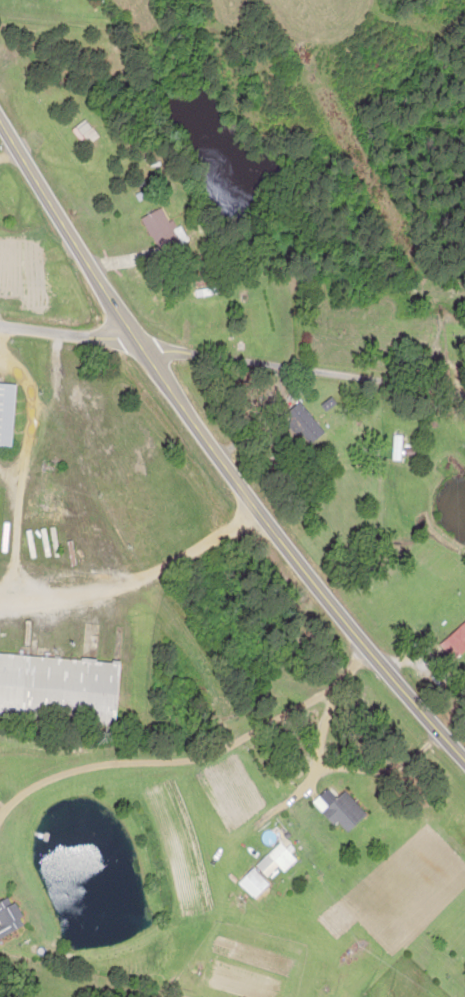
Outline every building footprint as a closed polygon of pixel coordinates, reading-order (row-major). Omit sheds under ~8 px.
[(157,254),(184,242),(178,229),(171,232),(160,206),(139,216),(157,254)] [(8,447),(12,384),(0,384),(0,446),(8,447)] [(281,417),(309,443),(322,429),(294,403),(281,417)] [(464,649),(464,623),(464,621),(436,643),(451,661),(464,649)] [(115,660),(0,655),(0,716),(113,721),(115,660)] [(320,810),(341,834),(363,815),(342,791),(320,810)] [(294,860),(279,842),(253,865),(264,878),(276,867),(281,872),(294,860)] [(242,875),(258,892),(266,884),(250,868),(242,875)] [(11,899),(0,903),(0,934),(22,926),(11,899)]
